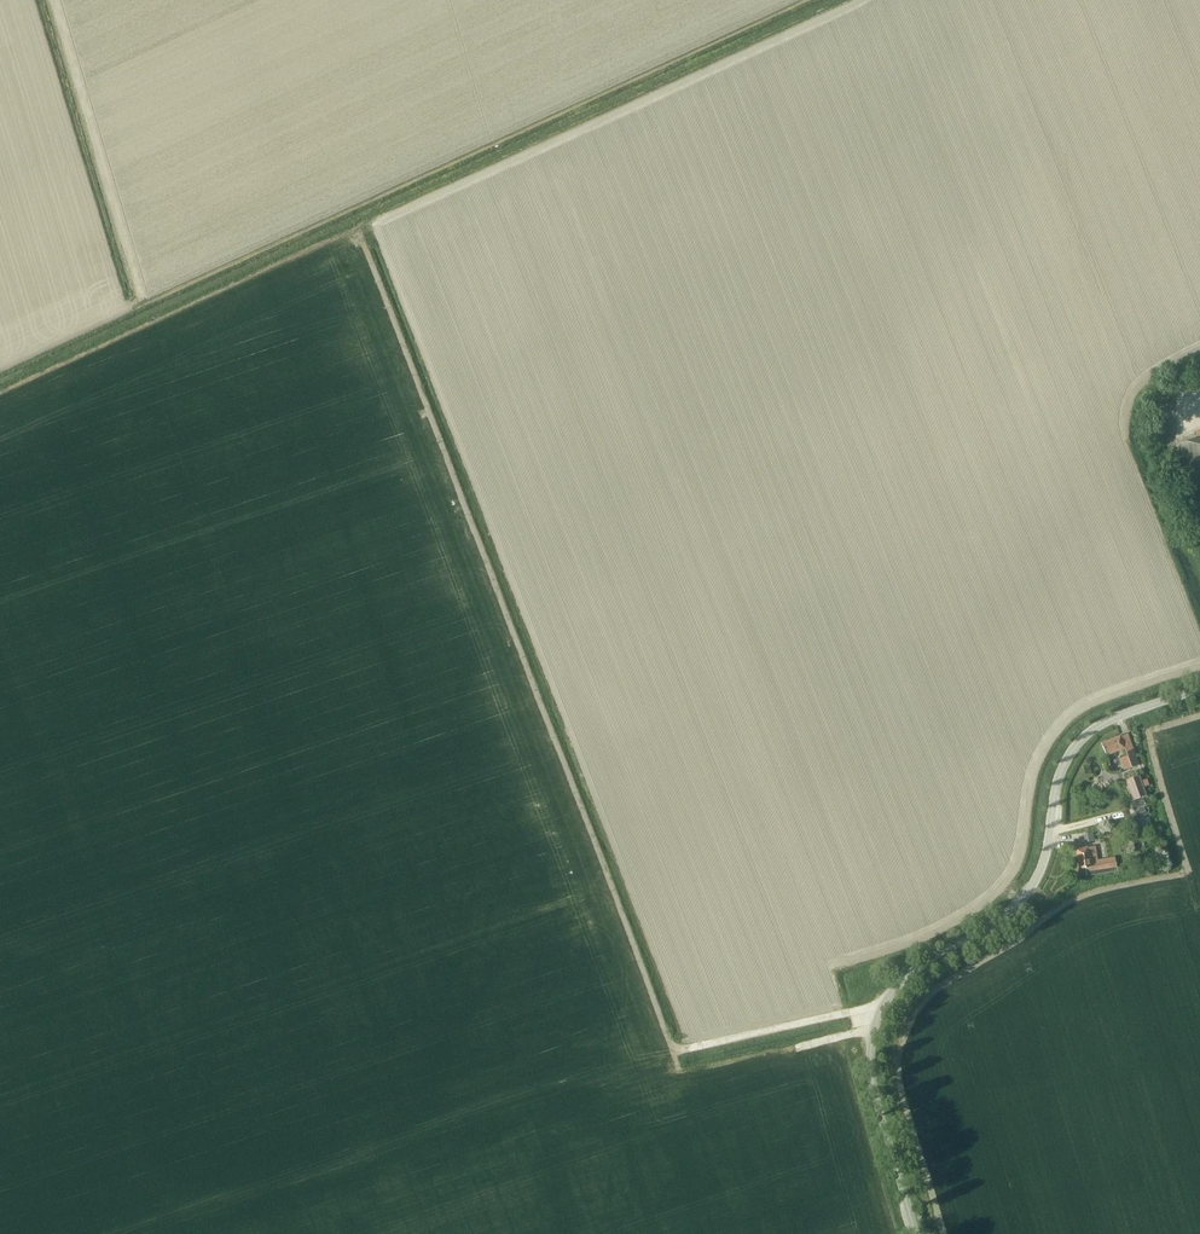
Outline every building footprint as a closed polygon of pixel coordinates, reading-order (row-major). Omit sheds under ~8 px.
[(1179,441),(1193,505),(1197,504),(1199,517),(1199,437),(1179,441)] [(1139,765),(1128,734),(1101,743),(1106,756),(1125,749),(1127,756),(1119,759),(1123,771),(1139,765)] [(1146,796),(1139,775),(1125,780),(1133,801),(1146,796)] [(1149,814),(1148,807),(1144,809),(1144,807),(1134,811),(1137,819),(1149,814)] [(1151,825),(1149,816),(1136,820),(1139,829),(1151,825)] [(1085,834),(1086,843),(1093,841),(1091,833),(1085,834)] [(1097,861),(1094,846),(1076,850),(1080,868),(1085,867),(1087,877),(1117,870),(1115,857),(1097,861)]
